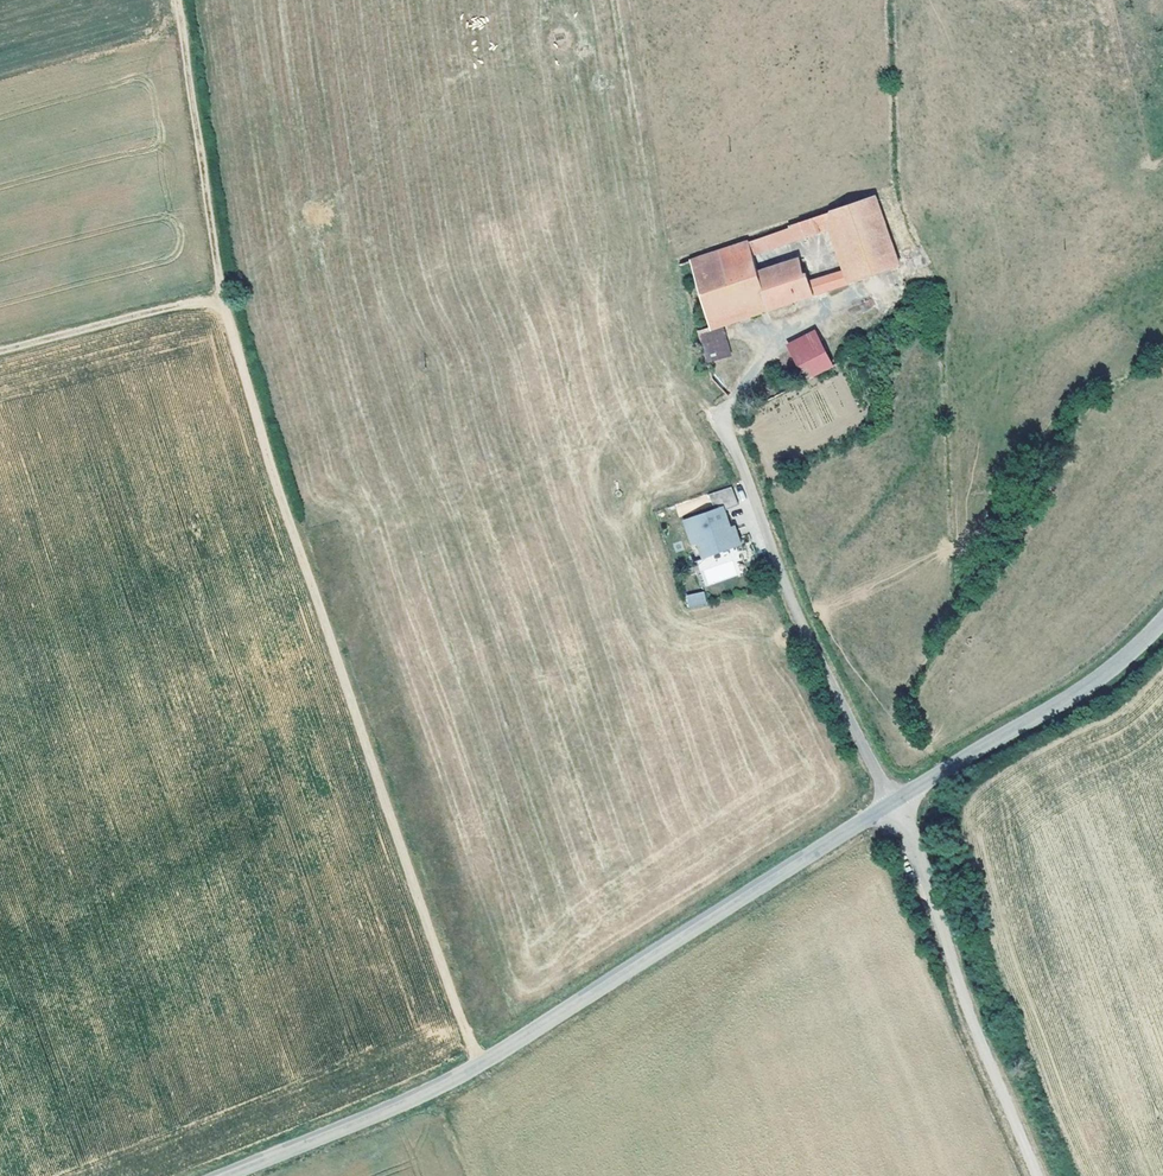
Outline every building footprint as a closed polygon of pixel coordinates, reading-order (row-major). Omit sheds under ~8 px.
[(755,270),(754,265),(748,246),(825,220),(836,254),(840,264),(821,270),(826,284),(897,261),(873,192),(786,219),(787,222),(677,258),(696,326),(719,319),(811,289),(806,275),(803,265),(800,266),(795,252),(768,260),(770,266),(755,270)] [(817,260),(821,270),(840,264),(836,254),(817,260)] [(768,260),(754,265),(755,270),(770,266),(768,260)] [(826,284),(821,270),(806,275),(811,289),(826,284)] [(728,350),(719,319),(696,326),(704,356),(728,350)] [(804,376),(830,363),(815,332),(789,347),(804,376)] [(737,508),(730,490),(708,498),(714,513),(684,525),(692,547),(697,545),(705,541),(711,557),(740,546),(733,529),(729,531),(722,514),(737,508)] [(703,560),(711,557),(705,541),(697,545),(703,560)] [(706,593),(689,596),(691,607),(708,604),(706,593)]
